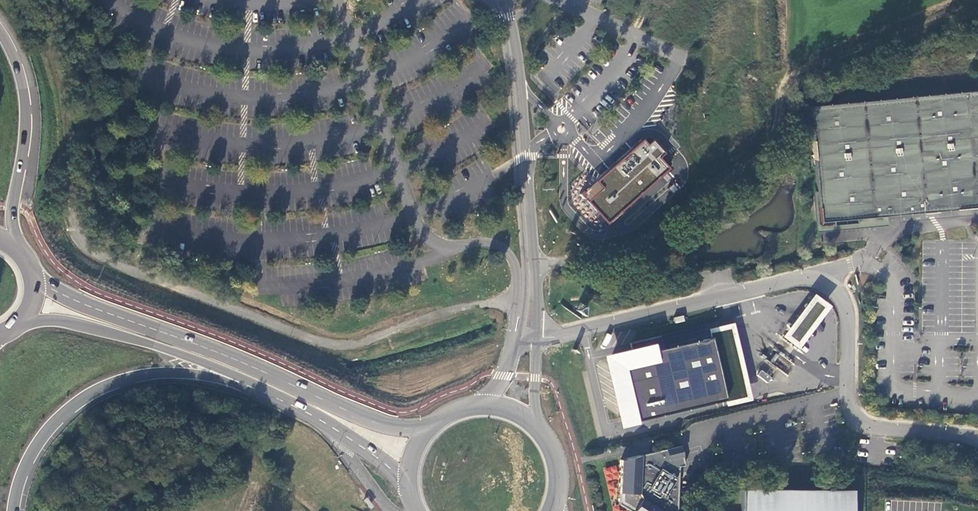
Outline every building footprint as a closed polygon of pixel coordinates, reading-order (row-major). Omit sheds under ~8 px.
[(809,105),(820,227),(835,226),(835,221),(857,219),(857,224),(871,222),(871,217),(928,212),(977,208),(977,90),(809,105)] [(649,145),(645,140),(619,163),(598,181),(605,189),(602,192),(590,202),(599,213),(609,225),(671,170),(661,159),(667,153),(655,140),(649,145)] [(799,312),(782,336),(798,348),(815,324),(829,305),(813,293),(799,312)] [(707,328),(709,336),(710,336),(725,399),(725,403),(726,405),(751,399),(732,322),(712,327),(707,328)] [(633,355),(610,360),(622,409),(620,409),(622,418),(624,418),(625,423),(725,399),(710,336),(709,336),(663,348),(653,350),(650,338),(630,343),(633,355)] [(660,336),(650,338),(653,350),(663,348),(660,336)] [(761,370),(757,375),(767,382),(771,377),(761,370)] [(619,504),(630,510),(677,510),(679,466),(685,465),(680,446),(621,460),(619,504)] [(606,482),(619,479),(616,465),(603,468),(606,482)] [(852,490),(742,489),(742,510),(852,510),(852,490)]
